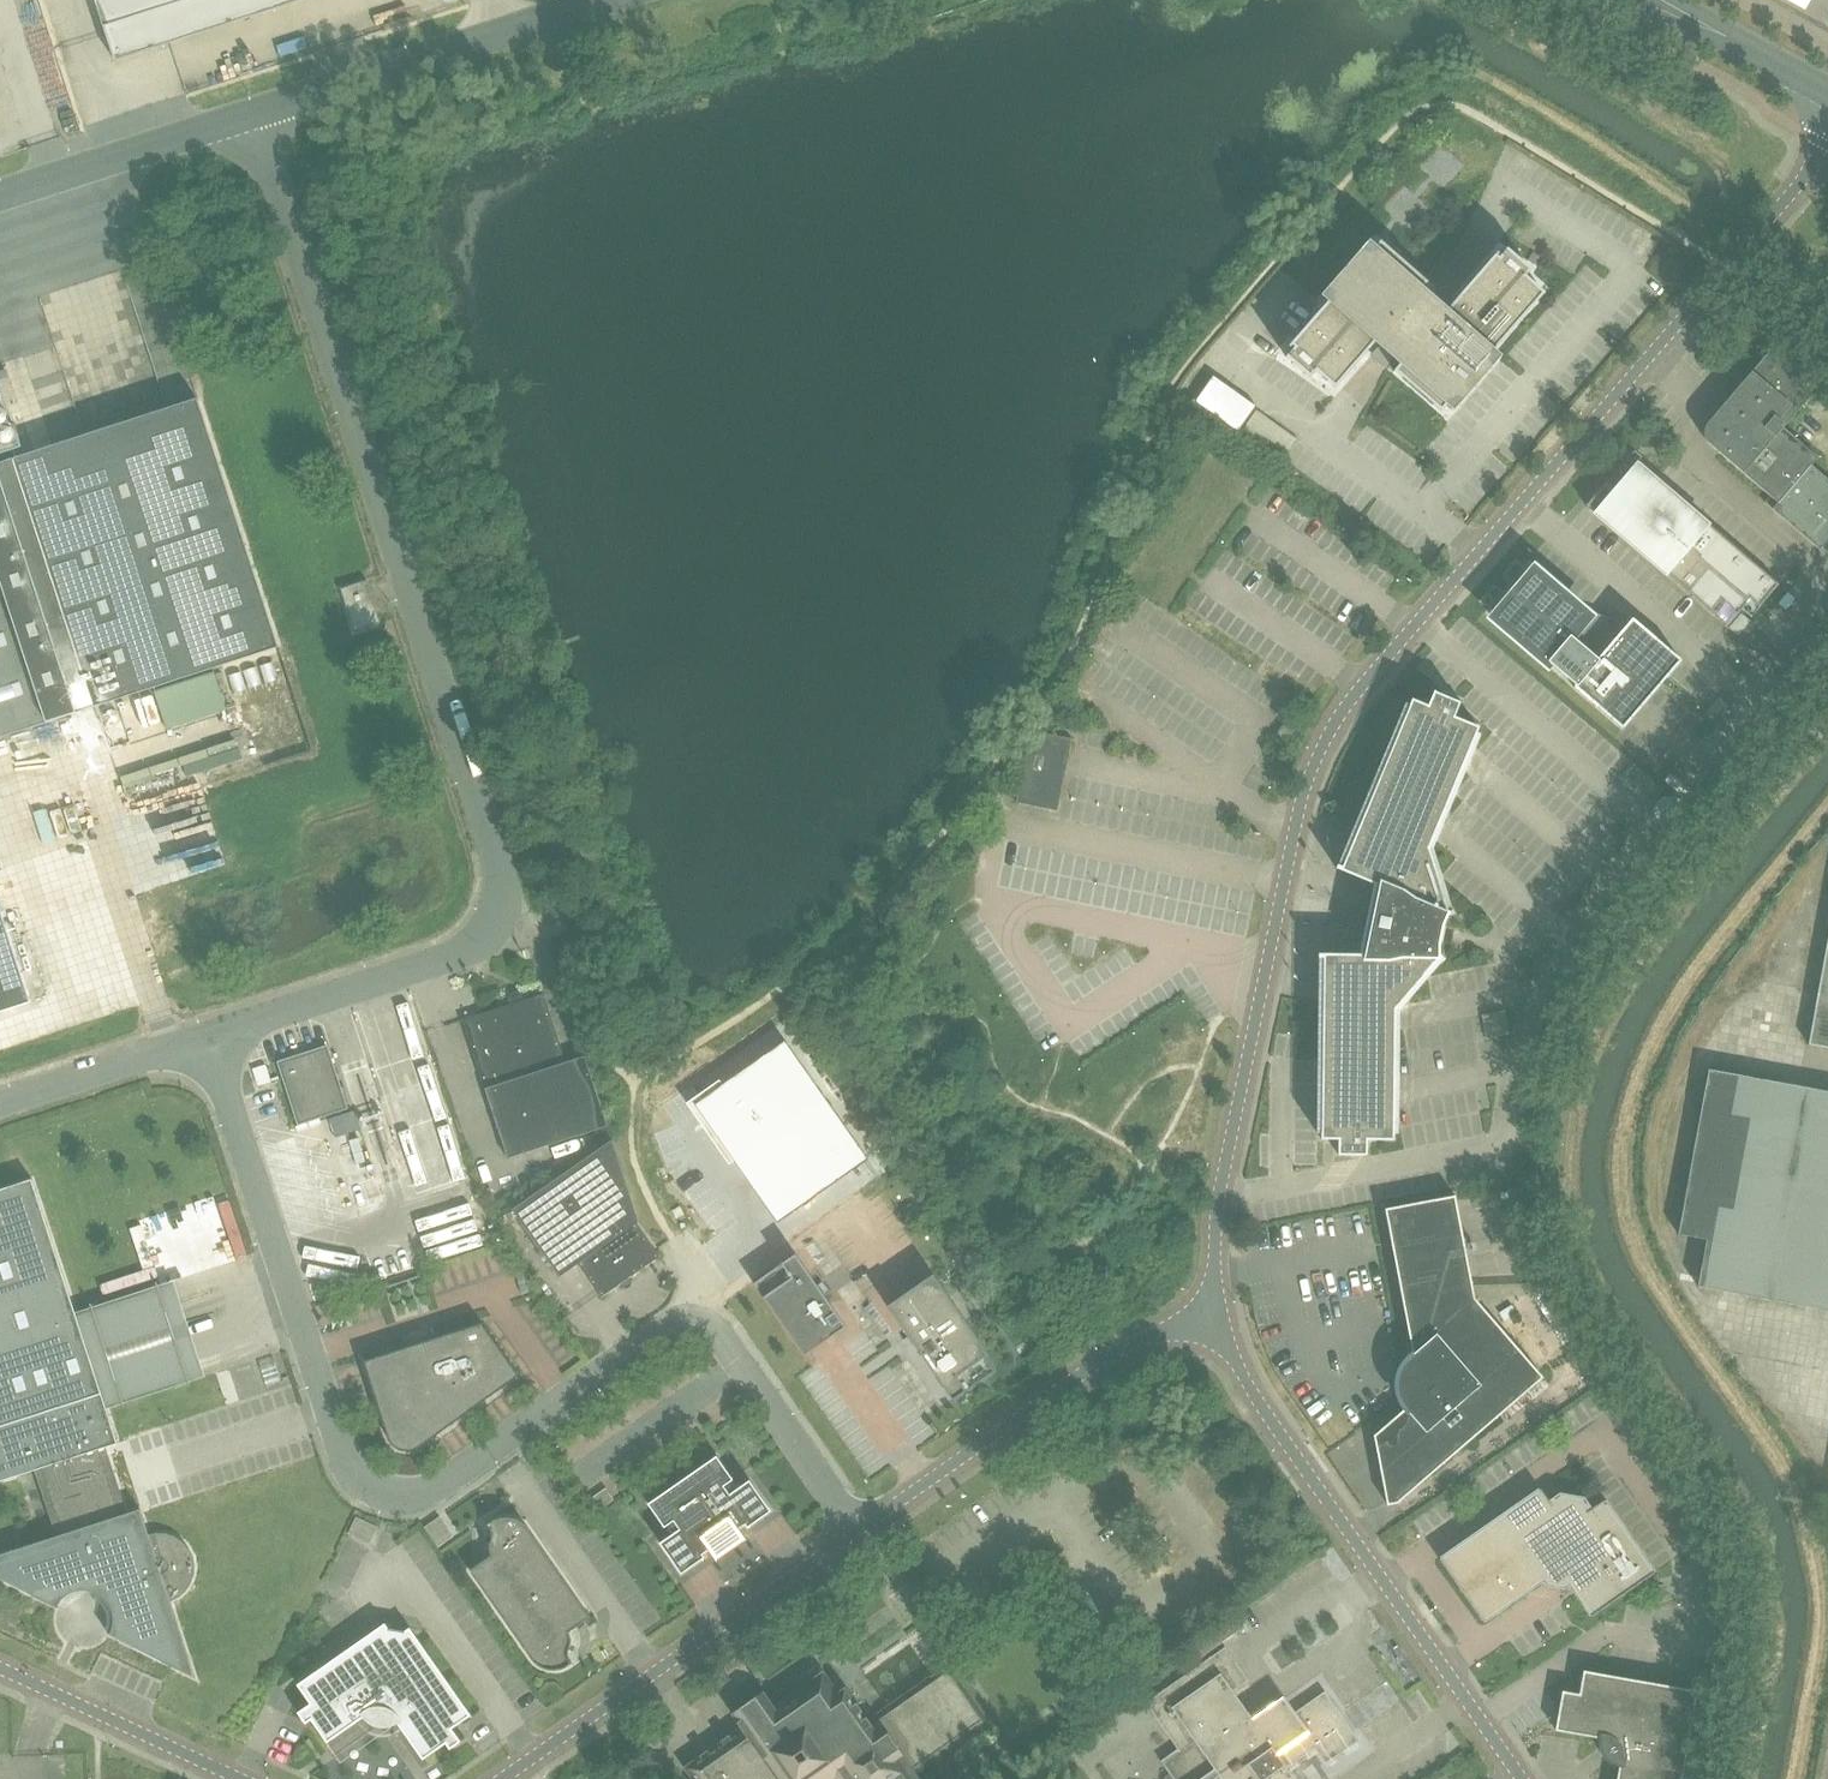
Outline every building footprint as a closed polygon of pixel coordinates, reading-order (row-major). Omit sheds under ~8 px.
[(101,16),(115,61),(171,43),(304,0),(96,0),(101,16)] [(1294,347),(1286,357),(1311,378),(1316,371),(1335,388),(1379,338),(1404,360),(1394,371),(1441,411),(1447,405),(1453,411),(1500,357),(1493,352),(1545,293),(1526,276),(1531,270),(1507,249),(1499,258),(1495,255),(1444,314),(1419,292),(1427,283),(1380,242),(1375,248),(1368,243),(1322,296),(1328,302),(1291,344),(1294,347)] [(1745,380),(1714,415),(1718,418),(1711,427),(1710,428),(1709,430),(1709,432),(1709,434),(1709,436),(1710,437),(1711,439),(1712,440),(1720,447),(1717,451),(1770,496),(1764,502),(1820,549),(1827,540),(1827,479),(1811,465),(1818,457),(1783,427),(1817,388),(1771,348),(1745,380)] [(154,687),(213,667),(278,646),(198,398),(196,398),(168,408),(84,435),(13,458),(10,450),(22,446),(0,379),(0,737),(154,687)] [(1586,505),(1728,626),(1751,599),(1760,607),(1779,584),(1637,463),(1614,490),(1606,483),(1607,483),(1606,482),(1586,505)] [(1615,619),(1610,617),(1610,616),(1610,615),(1610,614),(1610,613),(1609,612),(1608,611),(1608,610),(1607,609),(1606,609),(1605,609),(1602,609),(1600,609),(1598,611),(1598,612),(1597,613),(1597,614),(1591,612),(1589,615),(1533,567),(1532,568),(1533,569),(1494,615),(1493,614),(1491,616),(1549,665),(1551,663),(1575,684),(1574,686),(1623,728),(1681,659),(1632,618),(1625,626),(1615,619)] [(354,630),(381,622),(367,579),(341,588),(354,630)] [(1395,1008),(1438,957),(1442,960),(1444,958),(1439,953),(1440,942),(1443,925),(1447,915),(1453,913),(1452,910),(1448,911),(1428,847),(1479,726),(1454,716),(1460,701),(1434,690),(1428,705),(1412,698),(1361,819),(1342,866),(1337,864),(1336,867),(1374,883),(1360,954),(1318,953),(1318,957),(1323,957),(1322,1005),(1321,1138),(1338,1138),(1338,1154),(1366,1154),(1367,1139),(1393,1139),(1395,1008)] [(1295,729),(1286,722),(1275,737),(1285,744),(1295,729)] [(1032,730),(1019,787),(1016,802),(1057,811),(1073,740),(1052,735),(1032,730)] [(1652,813),(1653,817),(1655,821),(1657,825),(1661,828),(1666,830),(1670,830),(1675,829),(1678,828),(1682,825),(1684,822),(1686,817),(1687,813),(1686,808),(1684,804),(1681,800),(1678,798),(1674,796),(1670,796),(1665,796),(1661,798),(1657,801),(1654,805),(1653,809),(1652,813)] [(31,1001),(0,904),(0,1011),(31,1001)] [(1808,1044),(1827,1047),(1827,936),(1808,1044)] [(510,1003),(462,1019),(485,1088),(566,1061),(543,992),(523,999),(522,996),(519,997),(509,1000),(510,1003)] [(1036,1028),(1048,1022),(1034,994),(1022,1000),(1036,1028)] [(786,1040),(695,1104),(778,1222),(868,1158),(786,1040)] [(279,1062),(299,1121),(299,1123),(347,1107),(327,1046),(279,1062)] [(608,1125),(585,1055),(566,1061),(485,1088),(508,1158),(608,1125)] [(1709,1069),(1678,1234),(1707,1239),(1699,1285),(1827,1309),(1827,1091),(1709,1069)] [(373,1168),(353,1110),(328,1119),(347,1177),(373,1168)] [(660,1255),(636,1222),(638,1221),(612,1139),(512,1208),(559,1276),(577,1263),(601,1296),(660,1255)] [(56,1535),(0,1553),(0,1578),(56,1607),(61,1599),(67,1594),(74,1590),(82,1589),(90,1590),(90,1591),(90,1592),(90,1593),(91,1594),(91,1596),(92,1596),(94,1598),(95,1598),(96,1599),(99,1599),(101,1598),(102,1598),(103,1597),(109,1603),(112,1610),(113,1617),(113,1625),(109,1634),(195,1677),(170,1601),(179,1596),(185,1590),(191,1583),(194,1574),(194,1565),(193,1556),(189,1548),(183,1541),(175,1536),(167,1533),(158,1532),(148,1534),(140,1508),(127,1512),(105,1446),(118,1442),(75,1310),(32,1178),(0,1189),(0,1480),(35,1469),(56,1535)] [(1402,1402),(1406,1407),(1374,1435),(1382,1475),(1388,1504),(1397,1502),(1398,1502),(1541,1376),(1475,1298),(1455,1195),(1385,1208),(1413,1353),(1404,1361),(1401,1368),(1398,1374),(1397,1388),(1398,1395),(1402,1402)] [(754,1282),(804,1355),(846,1326),(824,1293),(828,1290),(822,1281),(818,1285),(796,1253),(754,1282)] [(407,1260),(389,1265),(393,1281),(411,1276),(407,1260)] [(984,1355),(989,1353),(928,1265),(881,1298),(952,1398),(994,1369),(984,1355)] [(482,1322),(364,1360),(389,1437),(389,1438),(390,1440),(391,1442),(394,1445),(395,1446),(399,1448),(401,1449),(404,1450),(406,1450),(410,1450),(414,1449),(418,1448),(420,1447),(520,1374),(482,1322)] [(747,1539),(739,1527),(745,1523),(747,1526),(771,1510),(749,1479),(730,1493),(724,1484),(733,1478),(717,1455),(648,1502),(664,1526),(674,1520),(679,1528),(660,1542),(681,1572),(705,1556),(702,1552),(708,1548),(716,1560),(747,1539)] [(1602,1500),(1592,1507),(1584,1496),(1560,1491),(1548,1499),(1541,1489),(1441,1560),(1482,1619),(1541,1577),(1546,1585),(1565,1588),(1572,1583),(1594,1614),(1650,1575),(1653,1573),(1602,1500)] [(590,1616),(529,1529),(528,1527),(526,1525),(523,1522),(521,1521),(519,1520),(515,1518),(510,1517),(505,1517),(503,1517),(499,1518),(494,1519),(492,1520),(488,1523),(489,1525),(491,1528),(492,1532),(492,1536),(489,1543),(489,1547),(490,1551),(492,1554),(470,1570),(530,1658),(532,1659),(533,1661),(535,1663),(539,1665),(543,1668),(545,1668),(547,1669),(552,1670),(554,1670),(559,1669),(563,1668),(567,1666),(572,1663),(571,1661),(569,1658),(568,1654),(568,1651),(570,1643),(571,1639),(570,1635),(568,1632),(590,1616)] [(385,1622),(297,1683),(317,1712),(310,1717),(327,1741),(367,1713),(373,1721),(387,1724),(395,1718),(423,1758),(447,1741),(442,1734),(471,1714),(410,1627),(405,1630),(388,1627),(385,1622)] [(1226,1646),(1145,1702),(1178,1748),(1161,1760),(1176,1778),(1296,1778),(1287,1767),(1315,1747),(1326,1763),(1360,1739),(1325,1690),(1294,1712),(1284,1696),(1253,1718),(1234,1690),(1249,1680),(1226,1646)] [(914,1770),(985,1720),(949,1668),(887,1712),(892,1719),(875,1731),(846,1688),(838,1693),(824,1672),(774,1706),(764,1692),(731,1715),(742,1729),(687,1767),(695,1778),(921,1778),(914,1770)] [(1583,1675),(1580,1693),(1563,1690),(1556,1729),(1604,1737),(1603,1746),(1611,1759),(1620,1760),(1617,1778),(1682,1778),(1698,1689),(1584,1669),(1583,1675)]
